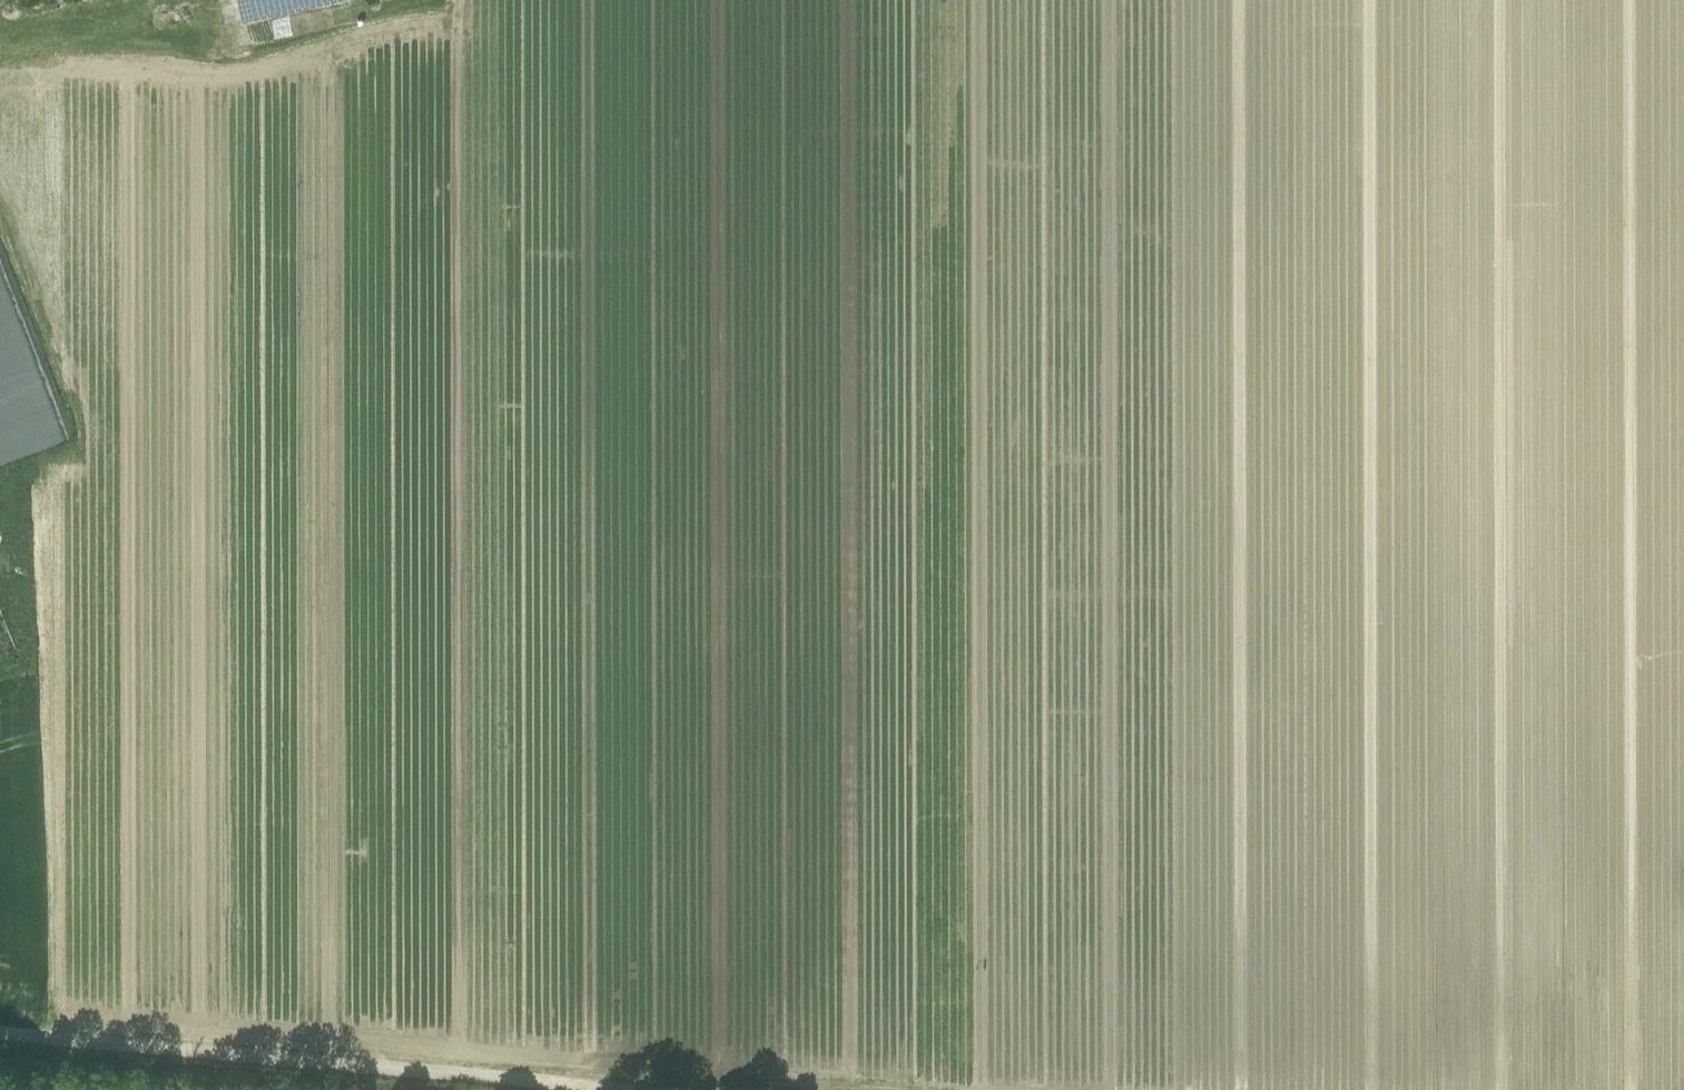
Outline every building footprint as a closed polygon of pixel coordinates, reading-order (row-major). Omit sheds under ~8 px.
[(242,16),(313,0),(238,0),(242,16)]
